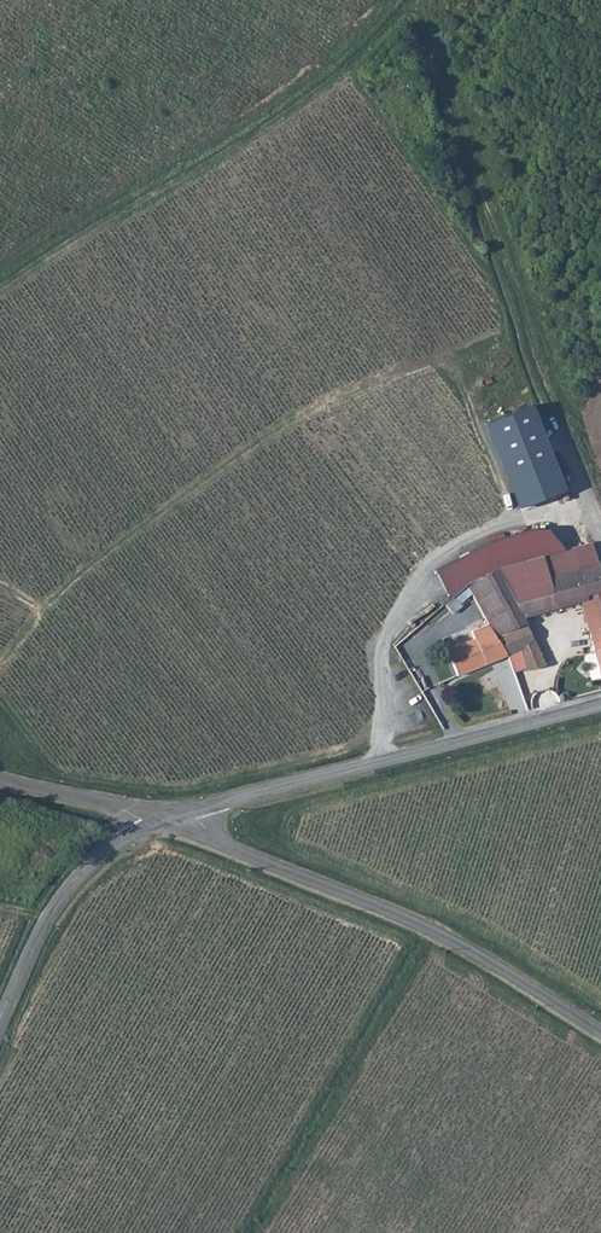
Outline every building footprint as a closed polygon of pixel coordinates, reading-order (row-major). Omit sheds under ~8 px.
[(488,425),(521,507),(568,488),(536,407),(488,425)] [(496,569),(523,620),(580,601),(600,593),(600,578),(590,543),(496,569)] [(496,569),(467,587),(490,627),(498,644),(505,657),(513,671),(545,663),(523,620),(496,569)] [(600,680),(600,593),(580,601),(595,656),(599,680),(600,680)] [(456,678),(505,657),(498,644),(490,627),(472,636),(474,641),(446,654),(456,678)]
